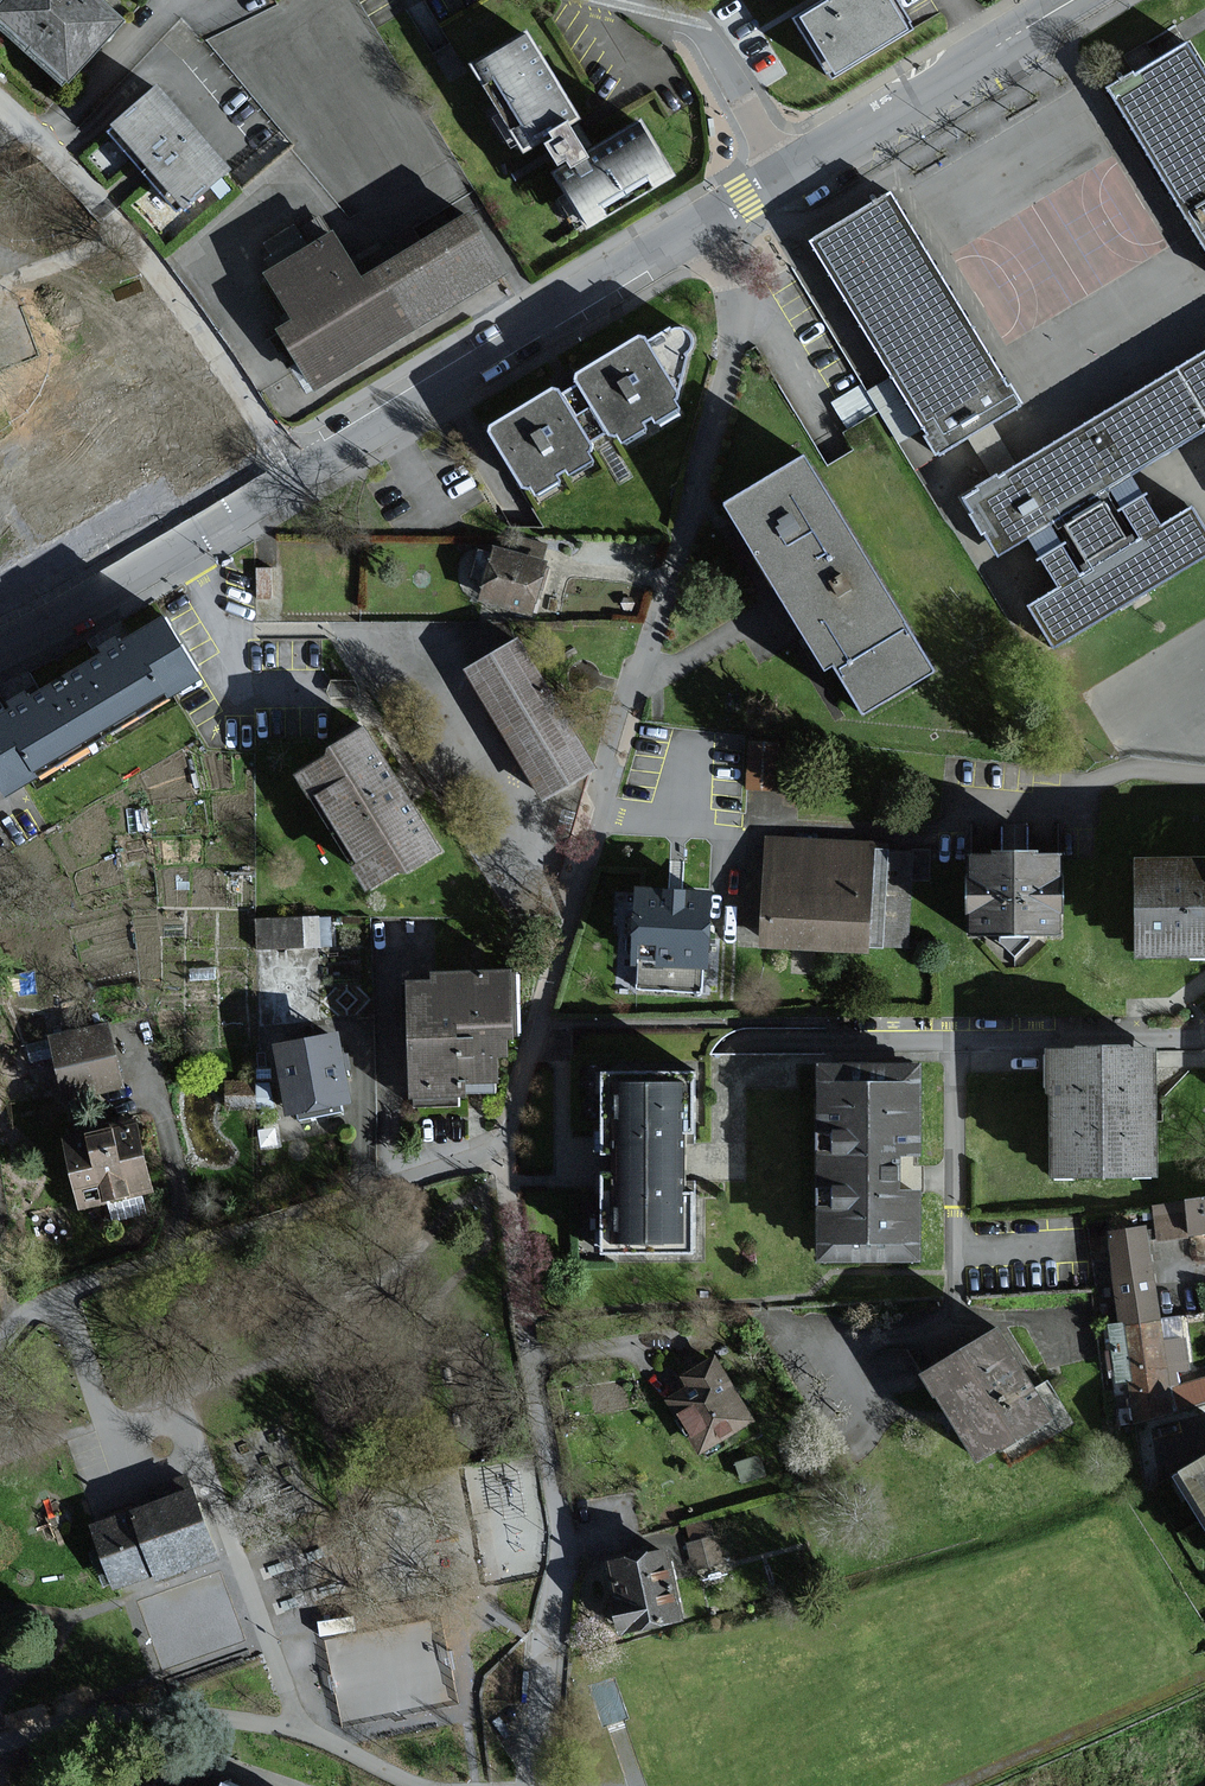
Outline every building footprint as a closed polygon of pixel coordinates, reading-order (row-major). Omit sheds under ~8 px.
[(112,0),(8,0),(0,9),(0,21),(70,85),(132,19),(112,0)] [(793,18),(831,80),(914,29),(896,0),(824,0),(793,18)] [(581,118),(530,31),(474,64),(529,155),(551,142),(569,173),(557,180),(587,230),(680,174),(643,114),(589,146),(574,122),(581,118)] [(1111,83),(1204,243),(1204,55),(1193,35),(1111,83)] [(243,167),(166,82),(118,126),(195,211),(243,167)] [(896,187),(812,238),(943,453),(969,438),(979,431),(994,422),(1027,402),(896,187)] [(367,276),(338,230),(274,269),(302,315),(285,325),(321,383),(510,267),(475,210),(367,276)] [(17,275),(0,232),(0,281),(17,275)] [(842,304),(826,314),(866,379),(883,369),(842,304)] [(683,414),(676,404),(686,398),(697,339),(674,329),(649,342),(644,334),(576,376),(596,408),(587,413),(603,439),(611,434),(617,442),(623,438),(628,447),(651,433),(647,425),(657,419),(662,427),(683,414)] [(965,494),(1001,554),(1034,534),(1064,584),(1032,603),(1058,645),(1204,557),(1204,515),(1197,502),(1166,521),(1137,473),(1204,432),(1204,350),(1017,463),(992,478),(965,494)] [(595,444),(603,439),(587,413),(578,419),(557,385),(489,427),(536,504),(565,486),(560,477),(570,470),(575,479),(598,465),(592,456),(600,451),(595,444)] [(979,431),(969,438),(992,478),(1017,463),(994,422),(979,431)] [(781,587),(791,581),(863,538),(813,454),(730,503),(781,587)] [(863,538),(791,581),(781,587),(831,671),(843,663),(875,715),(945,673),(863,538)] [(547,561),(493,548),(478,605),(533,619),(547,561)] [(113,649),(77,671),(113,730),(175,693),(210,671),(180,621),(175,612),(165,618),(131,639),(127,632),(109,643),(113,649)] [(471,668),(546,794),(601,762),(526,636),(471,668)] [(113,730),(77,671),(40,693),(35,685),(17,697),(21,703),(0,716),(0,763),(16,789),(113,730)] [(440,848),(367,725),(298,766),(371,889),(440,848)] [(927,850),(765,843),(761,946),(905,953),(908,883),(926,884),(927,850)] [(1143,851),(1143,955),(1204,955),(1204,851),(1143,851)] [(1063,855),(971,855),(970,937),(1062,937),(1063,855)] [(644,885),(639,885),(635,961),(711,965),(716,889),(678,887),(644,885)] [(256,911),(256,944),(332,942),(332,909),(256,911)] [(520,1030),(518,965),(434,968),(434,975),(408,976),(413,1104),(462,1102),(462,1092),(507,1090),(505,1057),(511,1056),(510,1030),(520,1030)] [(108,1023),(49,1038),(67,1104),(125,1089),(108,1023)] [(338,1028),(274,1041),(289,1117),(354,1104),(338,1028)] [(1161,1040),(1050,1042),(1052,1170),(1162,1169),(1161,1040)] [(927,1057),(820,1057),(820,1256),(932,1256),(932,1185),(905,1185),(905,1151),(927,1151),(927,1057)] [(702,1066),(609,1065),(607,1158),(606,1245),(701,1247),(701,1184),(685,1184),(685,1156),(685,1131),(701,1131),(702,1066)] [(143,1119),(66,1137),(83,1210),(160,1191),(143,1119)] [(1204,1230),(1204,1194),(1183,1197),(1184,1202),(1155,1206),(1160,1236),(1204,1230)] [(1124,1227),(1112,1229),(1124,1321),(1129,1320),(1129,1323),(1162,1319),(1150,1224),(1124,1227)] [(1190,1367),(1183,1316),(1162,1319),(1129,1323),(1129,1320),(1124,1321),(1108,1323),(1114,1368),(1117,1367),(1119,1380),(1133,1378),(1139,1419),(1176,1408),(1173,1385),(1181,1383),(1179,1369),(1190,1367)] [(1061,1409),(1009,1325),(929,1374),(982,1458),(1061,1409)] [(755,1419),(717,1355),(686,1374),(693,1384),(670,1397),(702,1451),(755,1419)] [(1181,1383),(1173,1385),(1176,1408),(1204,1400),(1204,1377),(1181,1383)] [(1173,1474),(1204,1529),(1204,1456),(1173,1474)] [(491,1524),(483,1524),(486,1558),(527,1555),(527,1551),(539,1551),(538,1537),(519,1539),(518,1524),(536,1523),(535,1500),(517,1501),(516,1500),(494,1501),(492,1473),(485,1474),(485,1480),(474,1481),(476,1501),(489,1500),(491,1524)] [(192,1489),(93,1524),(117,1593),(217,1557),(192,1489)] [(671,1547),(614,1558),(627,1627),(684,1615),(671,1547)] [(329,1634),(343,1718),(453,1699),(439,1615),(329,1634)]
